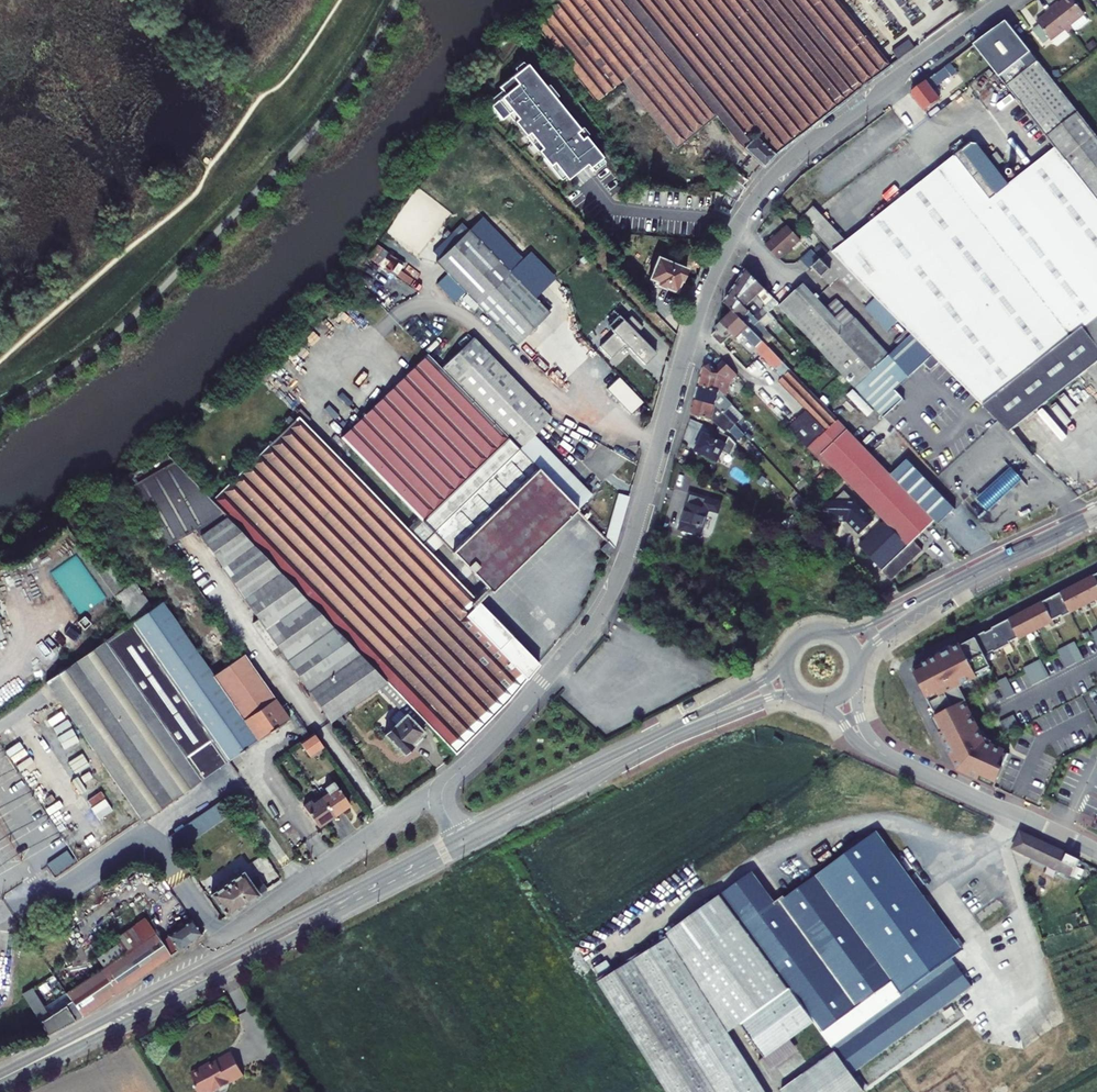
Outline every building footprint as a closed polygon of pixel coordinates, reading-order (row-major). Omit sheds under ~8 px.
[(839,0),(551,0),(542,7),(534,13),(597,97),(624,77),(675,145),(716,115),(738,144),(763,165),(774,153),(803,129),(845,96),(889,65),(839,0)] [(1051,14),(1070,38),(1073,36),(1070,32),(1084,21),(1069,3),(1058,10),(1057,9),(1051,14)] [(1070,38),(1051,14),(1044,19),(1046,20),(1036,28),(1038,31),(1032,36),(1042,49),(1049,44),(1051,46),(1064,36),(1068,40),(1070,38)] [(977,49),(990,65),(1058,151),(1096,199),(1096,133),(1011,24),(977,49)] [(887,53),(894,62),(907,53),(900,44),(887,53)] [(504,93),(490,103),(547,166),(553,162),(583,194),(600,179),(614,193),(637,175),(557,75),(546,84),(527,62),(499,86),(504,93)] [(925,82),(911,93),(918,102),(926,111),(939,100),(932,91),(925,82)] [(985,405),(1096,318),(1096,199),(1058,151),(1012,187),(980,147),(973,147),(836,252),(914,332),(941,360),(985,405)] [(1015,168),(1008,174),(1013,180),(1020,175),(1015,168)] [(799,244),(785,229),(764,249),(778,264),(799,244)] [(468,232),(435,263),(513,345),(546,314),(468,232)] [(378,243),(369,256),(410,283),(419,269),(378,243)] [(811,252),(801,262),(810,271),(813,268),(820,261),(811,252)] [(679,272),(650,259),(644,272),(645,273),(641,283),(667,295),(672,284),(674,285),(679,272)] [(820,261),(813,268),(823,278),(831,270),(821,260),(820,261)] [(739,283),(765,309),(769,314),(780,304),(756,279),(747,270),(739,283)] [(732,294),(755,318),(765,309),(739,283),(732,294)] [(782,306),(790,314),(797,323),(856,386),(890,353),(837,299),(826,309),(804,285),(782,306)] [(726,304),(734,313),(752,331),(760,324),(755,318),(732,294),(726,304)] [(658,351),(639,332),(645,326),(632,314),(627,319),(620,312),(607,325),(614,332),(600,346),(612,357),(625,344),(646,364),(658,351)] [(719,334),(728,343),(735,337),(763,368),(768,363),(783,378),(779,383),(822,429),(837,445),(831,451),(882,503),(907,494),(889,476),(752,331),(734,313),(715,330),(719,334)] [(985,405),(1005,427),(1010,424),(1074,373),(1090,361),(1096,369),(1096,318),(985,405)] [(914,332),(890,353),(856,386),(883,417),(903,398),(895,389),(924,363),(929,369),(932,369),(941,360),(914,332)] [(601,520),(582,499),(589,493),(533,432),(551,415),(476,334),(444,363),(576,505),(596,525),(601,520)] [(728,343),(719,334),(713,340),(723,348),(728,343)] [(576,505),(444,363),(431,350),(344,431),(489,587),(576,505)] [(722,390),(728,397),(730,381),(737,375),(723,361),(716,368),(711,363),(707,364),(701,385),(722,390)] [(701,385),(697,398),(720,405),(738,426),(742,421),(730,409),(735,404),(728,397),(722,390),(701,385)] [(697,398),(693,413),(713,418),(723,430),(727,427),(731,432),(738,426),(720,405),(697,398)] [(800,418),(788,430),(814,457),(818,454),(823,459),(831,451),(816,434),(800,418)] [(425,726),(450,753),(491,709),(530,665),(300,420),(211,502),(384,683),(425,726)] [(837,445),(822,429),(816,434),(831,451),(837,445)] [(713,438),(727,445),(730,438),(716,430),(713,438)] [(713,438),(706,434),(698,451),(719,462),(727,445),(713,438)] [(831,451),(823,459),(869,508),(882,503),(831,451)] [(905,460),(889,476),(907,494),(933,522),(937,526),(953,510),(905,460)] [(211,502),(173,462),(134,485),(169,546),(196,529),(256,616),(252,619),(265,637),(269,635),(330,722),(340,715),(378,688),(384,683),(211,502)] [(1012,466),(980,498),(990,509),(1023,478),(1012,466)] [(617,489),(604,534),(605,535),(612,542),(626,492),(617,489)] [(843,492),(831,503),(823,502),(823,516),(827,520),(844,521),(845,520),(859,535),(872,522),(843,492)] [(882,503),(869,508),(883,523),(857,547),(891,583),(921,554),(911,543),(933,522),(907,494),(882,503)] [(704,503),(685,496),(673,532),(693,538),(704,503)] [(605,535),(599,542),(608,551),(612,542),(605,535)] [(1077,584),(1087,603),(1095,599),(1096,600),(1096,582),(1095,577),(1088,581),(1087,579),(1077,584)] [(1068,591),(1061,594),(1071,613),(1079,609),(1078,607),(1087,603),(1077,584),(1067,590),(1068,591)] [(1053,597),(1043,602),(1053,621),(1062,616),(1062,617),(1071,613),(1061,594),(1060,593),(1053,597)] [(1033,609),(1026,612),(1036,631),(1044,627),(1044,625),(1053,621),(1043,602),(1033,607),(1033,609)] [(212,740),(228,761),(257,741),(213,678),(161,603),(133,623),(186,700),(185,701),(212,740)] [(1019,615),(1009,620),(1019,638),(1027,634),(1028,635),(1036,631),(1026,612),(1019,616),(1019,615)] [(1000,626),(993,630),(1003,648),(1011,644),(1010,643),(1019,638),(1009,620),(999,625),(1000,626)] [(47,683),(142,820),(202,779),(186,758),(212,740),(185,701),(186,700),(133,623),(47,683)] [(992,628),(975,637),(975,639),(984,656),(993,651),(994,653),(1003,648),(993,630),(992,628)] [(932,708),(928,710),(959,770),(994,787),(1009,754),(985,743),(964,702),(963,703),(956,689),(978,678),(977,675),(990,668),(984,656),(975,639),(961,646),(961,645),(913,670),(930,702),(931,701),(934,707),(932,708)] [(1066,646),(1075,664),(1083,659),(1075,642),(1066,646)] [(1058,651),(1066,668),(1075,664),(1066,646),(1058,651)] [(213,678),(257,741),(279,726),(289,719),(245,656),(213,678)] [(1032,664),(1041,681),(1049,677),(1040,660),(1032,664)] [(1023,668),(1032,686),(1041,681),(1032,664),(1023,668)] [(998,682),(1007,699),(1015,694),(1006,677),(998,682)] [(425,726),(384,683),(378,688),(399,709),(389,719),(395,725),(384,735),(403,754),(413,745),(411,743),(423,732),(421,730),(425,726)] [(1002,720),(1007,732),(1021,726),(1015,714),(1002,720)] [(330,722),(335,730),(346,723),(340,715),(330,722)] [(304,740),(313,753),(322,747),(313,734),(304,740)] [(186,758),(202,779),(228,761),(212,740),(186,758)] [(299,743),(309,757),(313,753),(304,740),(299,743)] [(61,838),(6,755),(0,759),(0,874),(61,838)] [(321,798),(334,816),(349,805),(334,782),(325,789),(328,794),(321,798)] [(304,807),(318,827),(334,816),(321,798),(314,804),(312,801),(304,807)] [(168,837),(177,851),(231,814),(222,800),(168,837)] [(362,818),(365,822),(372,818),(369,813),(362,818)] [(1070,864),(1012,836),(1004,852),(1063,879),(1070,864)] [(773,910),(753,882),(596,989),(662,1091),(761,1091),(725,1036),(735,1028),(768,1073),(796,1053),(788,1041),(807,1027),(827,1055),(775,1091),(854,1091),(844,1078),(965,992),(945,964),(957,955),(874,838),(773,910)] [(75,861),(67,850),(47,864),(55,875),(75,861)] [(243,872),(211,894),(227,917),(267,889),(259,878),(251,884),(243,872)] [(82,902),(79,898),(55,914),(58,918),(82,902)] [(103,967),(66,993),(71,1001),(82,1017),(171,956),(161,941),(145,918),(116,938),(119,943),(97,958),(103,967)] [(161,941),(171,956),(203,934),(192,918),(166,936),(167,937),(161,941)] [(4,999),(16,1000),(18,937),(5,937),(4,999)] [(47,1035),(82,1017),(71,1001),(49,1016),(32,988),(22,994),(39,1022),(47,1035)] [(244,1074),(232,1052),(211,1064),(207,1064),(191,1073),(197,1085),(195,1086),(199,1091),(212,1091),(215,1090),(216,1091),(219,1091),(223,1091),(228,1089),(229,1083),(244,1074)]
